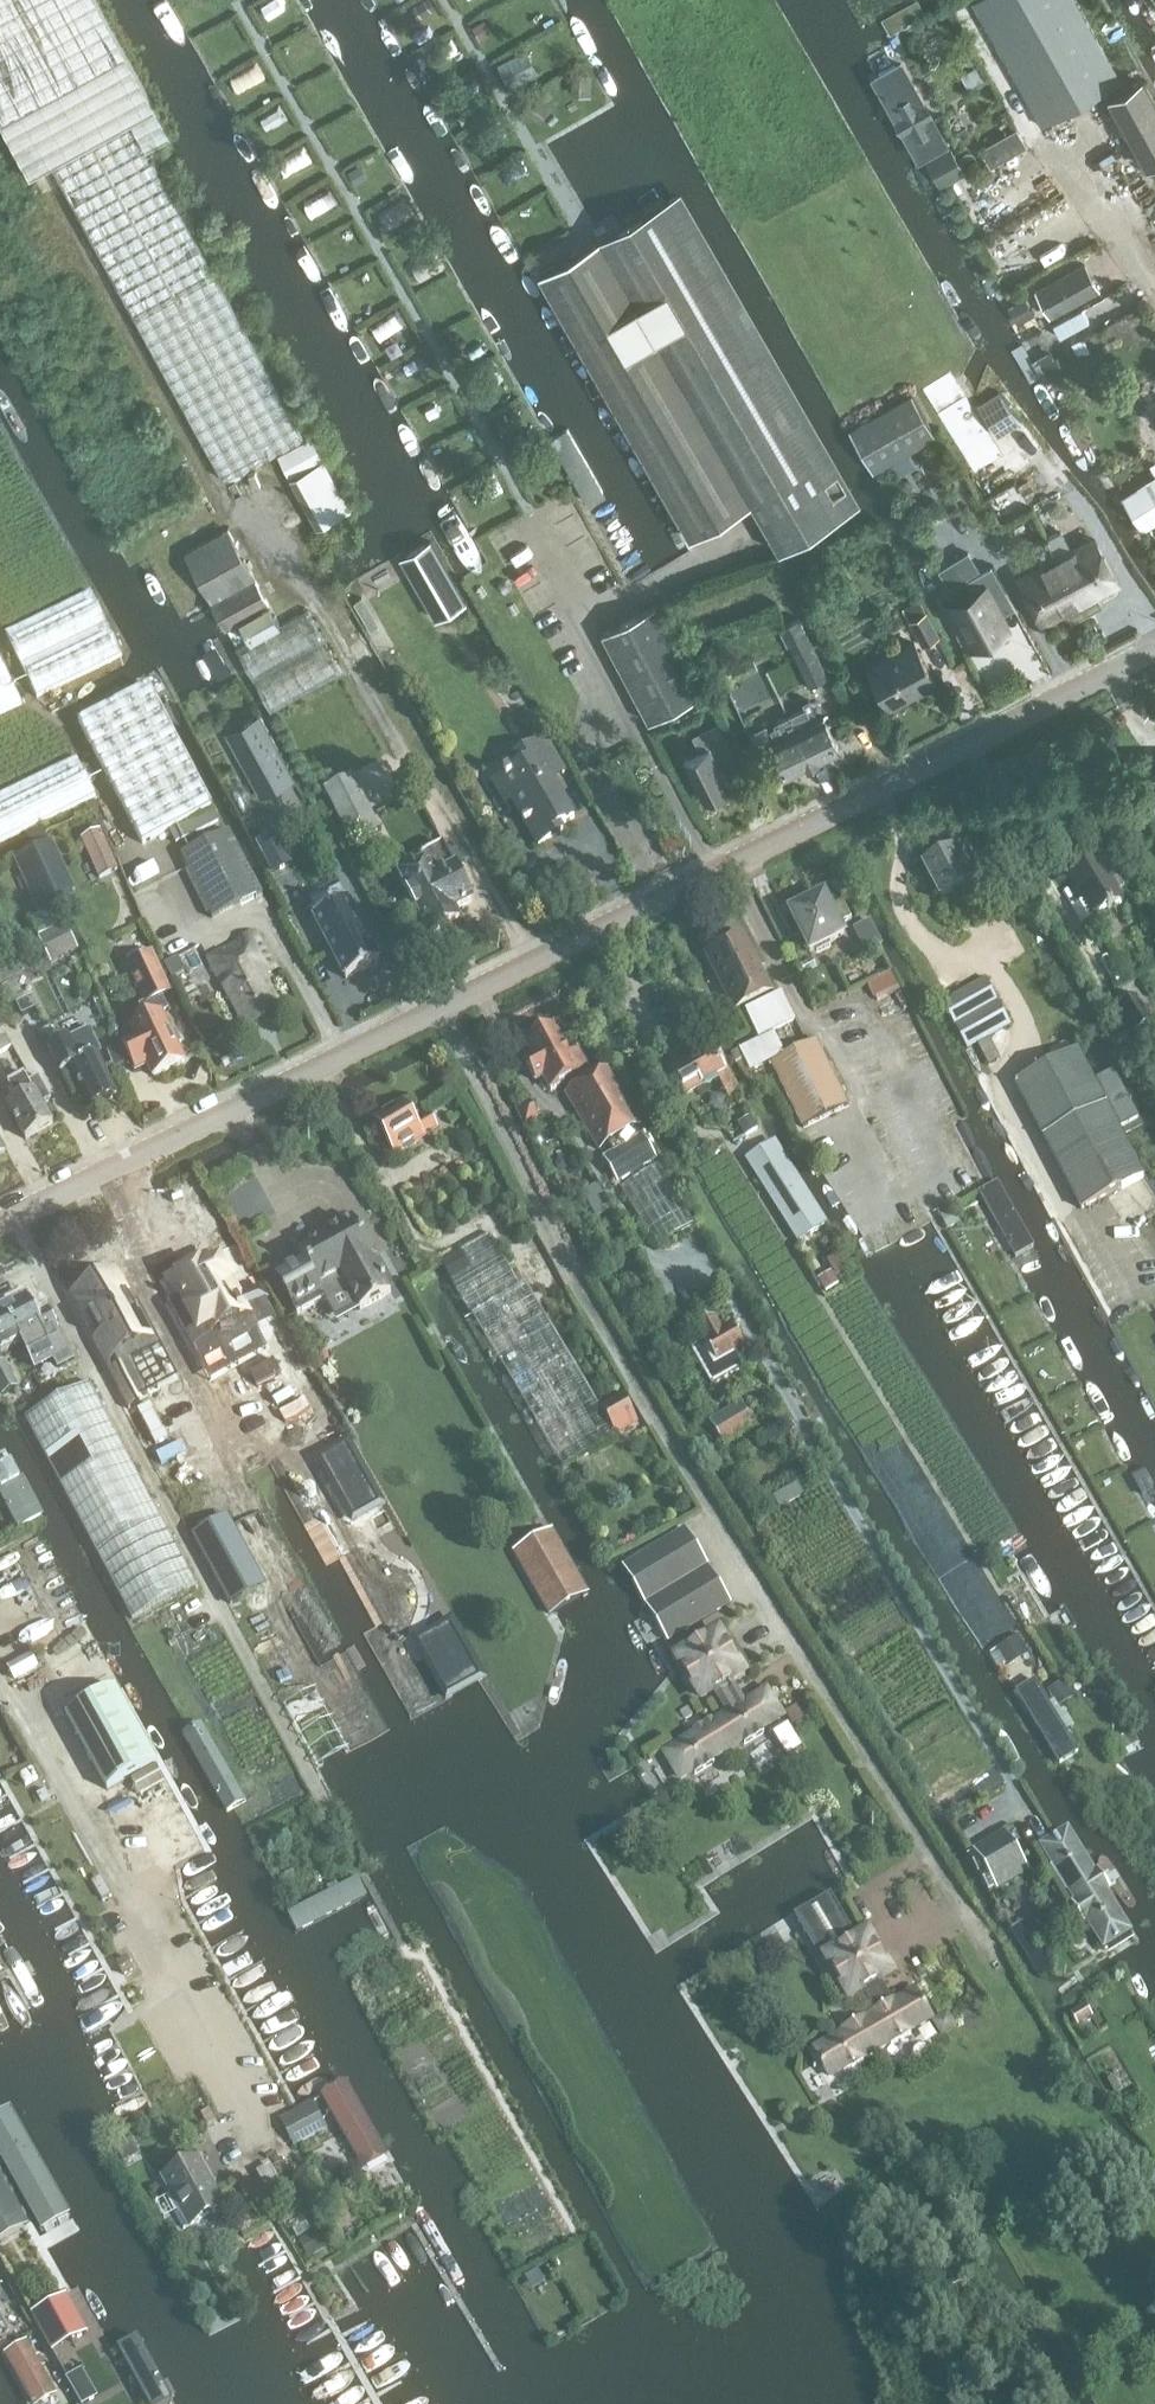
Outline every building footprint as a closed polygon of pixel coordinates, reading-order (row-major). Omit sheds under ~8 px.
[(31,174),(52,163),(132,119),(147,147),(171,134),(97,0),(0,0),(0,119),(31,174)] [(1041,127),(1121,81),(1123,80),(1078,0),(976,0),(973,2),(1041,127)] [(869,78),(915,160),(944,144),(898,61),(869,78)] [(591,92),(592,71),(573,69),(571,91),(591,92)] [(1111,98),(1150,166),(1154,163),(1154,99),(1144,79),(1111,98)] [(540,119),(551,103),(533,91),(522,107),(540,119)] [(52,163),(225,478),(304,434),(147,147),(132,119),(52,163)] [(1026,146),(1017,129),(1004,136),(1013,153),(1026,146)] [(941,186),(966,172),(951,145),(926,158),(941,186)] [(360,163),(347,170),(355,184),(368,176),(360,163)] [(841,515),(662,202),(540,271),(690,537),(751,502),(779,551),(841,515)] [(1011,223),(987,239),(1004,267),(1029,251),(1011,223)] [(1098,288),(1085,263),(1037,290),(1051,314),(1098,288)] [(1028,296),(1010,306),(1020,323),(1037,314),(1028,296)] [(1082,308),(1053,324),(1060,337),(1089,320),(1082,308)] [(1084,336),(1071,343),(1079,356),(1091,349),(1084,336)] [(992,368),(975,346),(961,354),(945,393),(972,404),(979,400),(992,368)] [(1053,347),(1032,359),(1043,379),(1065,368),(1053,347)] [(1028,460),(1043,450),(999,390),(942,424),(986,495),(1031,466),(1028,460)] [(912,393),(848,429),(874,472),(936,436),(912,393)] [(587,501),(603,491),(567,429),(551,438),(587,501)] [(278,453),(290,476),(324,458),(311,435),(278,453)] [(324,458),(290,476),(289,477),(317,527),(350,507),(324,458)] [(1121,496),(1142,531),(1154,523),(1154,476),(1121,496)] [(212,602),(226,628),(240,621),(240,620),(269,603),(228,526),(184,550),(212,602)] [(1046,537),(1087,611),(1093,608),(1090,603),(1097,599),(1095,594),(1117,582),(1092,534),(1072,545),(1062,528),(1046,537)] [(1070,613),(1072,613),(1078,609),(1081,615),(1087,611),(1046,537),(1031,545),(1039,561),(1019,572),(1045,621),(1068,608),(1070,613)] [(431,539),(402,555),(401,556),(436,618),(466,600),(431,539)] [(951,584),(978,567),(968,551),(941,568),(951,584)] [(954,602),(970,631),(976,644),(980,642),(983,648),(1008,635),(1005,628),(1008,627),(993,598),(1005,592),(991,565),(966,579),(973,592),(954,602)] [(38,697),(122,657),(90,591),(6,632),(38,697)] [(240,621),(251,639),(251,640),(281,623),(269,603),(240,620),(240,621)] [(602,632),(649,721),(703,692),(656,604),(602,632)] [(308,608),(281,623),(251,640),(251,639),(237,647),(272,711),(343,672),(308,608)] [(924,645),(940,636),(926,611),(910,620),(924,645)] [(810,684),(828,675),(799,617),(782,626),(810,684)] [(913,639),(867,664),(891,709),(909,699),(907,695),(918,688),(920,693),(937,683),(913,639)] [(22,704),(0,658),(0,715),(22,704)] [(142,843),(211,806),(148,686),(79,722),(142,843)] [(790,713),(814,761),(840,748),(823,715),(820,716),(810,698),(803,701),(805,706),(790,713)] [(294,777),(259,713),(226,731),(261,795),(294,777)] [(788,774),(814,761),(790,713),(774,721),(775,724),(770,727),(768,723),(749,732),(756,747),(770,740),(788,774)] [(701,750),(683,758),(704,799),(731,786),(716,756),(731,749),(717,721),(692,734),(701,750)] [(576,819),(554,781),(566,774),(545,739),(511,759),(517,769),(492,782),(506,805),(513,802),(539,848),(552,840),(549,834),(559,829),(563,834),(564,833),(561,828),(576,819)] [(40,820),(42,822),(95,796),(76,757),(0,794),(0,841),(40,820)] [(1154,801),(1154,768),(1140,777),(1154,801)] [(380,829),(352,775),(325,788),(352,843),(380,829)] [(100,878),(118,870),(101,831),(82,839),(100,878)] [(212,919),(262,894),(230,831),(180,855),(212,919)] [(274,833),(257,842),(274,873),(291,864),(274,833)] [(1068,878),(1084,904),(1073,911),(1081,925),(1092,918),(1093,920),(1125,901),(1120,893),(1125,890),(1096,842),(1078,853),(1087,867),(1068,878)] [(33,851),(16,859),(38,906),(57,898),(71,892),(49,844),(33,851)] [(413,866),(398,873),(429,935),(461,919),(457,911),(474,902),(457,869),(465,865),(458,851),(450,855),(444,845),(410,860),(413,866)] [(924,865),(942,899),(966,885),(973,899),(989,889),(985,881),(968,850),(956,857),(952,850),(924,865)] [(824,896),(791,913),(810,953),(844,936),(839,925),(852,919),(843,902),(830,908),(824,896)] [(346,979),(380,962),(347,899),(313,916),(346,979)] [(865,954),(881,946),(882,946),(870,920),(853,928),(865,954)] [(50,933),(54,941),(63,962),(75,957),(62,927),(50,933)] [(253,933),(208,957),(247,1032),(285,1013),(266,975),(275,970),(253,933)] [(718,974),(723,975),(739,1009),(770,994),(742,937),(708,954),(718,974)] [(154,1078),(185,1064),(176,1046),(181,1044),(175,1031),(170,1034),(161,1015),(169,1011),(162,997),(171,993),(152,955),(129,966),(146,1003),(139,1006),(146,1021),(131,1028),(136,1039),(122,1045),(133,1067),(146,1061),(154,1078)] [(178,958),(164,965),(171,980),(185,973),(178,958)] [(875,998),(898,986),(890,973),(867,984),(875,998)] [(986,979),(943,1003),(968,1048),(1011,1025),(986,979)] [(795,1021),(781,994),(745,1012),(759,1039),(795,1021)] [(207,1014),(193,1020),(201,1037),(215,1030),(207,1014)] [(571,1090),(565,1093),(600,1152),(642,1127),(607,1069),(592,1078),(578,1050),(569,1055),(554,1026),(524,1042),(534,1057),(525,1062),(536,1084),(543,1080),(551,1093),(567,1083),(571,1090)] [(119,1096),(104,1065),(99,1055),(102,1053),(90,1029),(61,1042),(54,1028),(39,1035),(57,1073),(71,1066),(91,1109),(119,1096)] [(751,1072),(785,1055),(774,1034),(740,1050),(751,1072)] [(0,1039),(0,1055),(13,1048),(6,1035),(0,1039)] [(771,1063),(804,1128),(849,1105),(817,1040),(771,1063)] [(722,1063),(714,1050),(671,1075),(686,1099),(718,1081),(728,1097),(739,1091),(722,1063)] [(1145,1178),(1078,1051),(1016,1083),(1083,1210),(1145,1178)] [(1116,1067),(1097,1077),(1121,1124),(1141,1114),(1116,1067)] [(18,1100),(7,1106),(26,1140),(53,1124),(42,1105),(52,1100),(39,1077),(29,1083),(24,1075),(8,1084),(18,1100)] [(524,1126),(539,1118),(530,1100),(515,1107),(524,1126)] [(416,1124),(403,1102),(374,1119),(396,1157),(425,1139),(424,1138),(437,1130),(429,1117),(416,1124)] [(733,1142),(761,1124),(752,1110),(724,1127),(733,1142)] [(643,1169),(644,1168),(657,1161),(641,1135),(637,1138),(612,1153),(603,1159),(618,1184),(620,1182),(631,1176),(643,1169)] [(823,1226),(773,1144),(747,1159),(798,1241),(823,1226)] [(998,1183),(980,1193),(1015,1257),(1032,1248),(998,1183)] [(374,1257),(352,1218),(325,1233),(326,1237),(299,1251),(305,1261),(276,1277),(297,1315),(347,1287),(360,1311),(391,1294),(384,1282),(386,1281),(384,1277),(382,1278),(371,1258),(374,1257)] [(639,1424),(621,1394),(598,1407),(526,1284),(520,1287),(485,1227),(460,1241),(464,1249),(443,1262),(472,1316),(563,1469),(639,1424)] [(226,1251),(188,1271),(199,1292),(188,1298),(210,1339),(231,1328),(238,1341),(274,1322),(256,1288),(255,1289),(248,1276),(249,1275),(239,1256),(230,1260),(226,1251)] [(839,1254),(827,1261),(837,1277),(848,1270),(839,1254)] [(38,1365),(65,1351),(46,1314),(36,1320),(25,1298),(4,1309),(22,1345),(26,1343),(38,1365)] [(4,1309),(0,1311),(0,1356),(22,1345),(4,1309)] [(132,1312),(95,1333),(108,1356),(116,1351),(127,1370),(113,1378),(128,1405),(133,1402),(136,1407),(131,1410),(148,1441),(168,1429),(152,1400),(181,1385),(155,1338),(149,1341),(132,1312)] [(698,1327),(706,1342),(718,1363),(736,1353),(744,1348),(732,1327),(723,1332),(715,1317),(698,1327)] [(0,1365),(0,1394),(1,1397),(18,1388),(5,1362),(0,1365)] [(21,1419),(123,1600),(134,1621),(197,1585),(88,1383),(21,1419)] [(721,1439),(750,1421),(740,1405),(711,1423),(721,1439)] [(347,1443),(319,1459),(335,1488),(340,1485),(347,1498),(342,1500),(353,1521),(382,1505),(347,1443)] [(19,1526),(41,1514),(22,1478),(18,1480),(5,1455),(0,1457),(0,1482),(2,1486),(0,1488),(0,1491),(19,1526)] [(195,1536),(194,1537),(195,1539),(194,1539),(229,1603),(229,1602),(231,1605),(232,1604),(230,1601),(261,1585),(226,1523),(197,1539),(195,1536)] [(624,1566),(669,1641),(730,1604),(685,1529),(624,1566)] [(588,1594),(552,1531),(515,1553),(550,1615),(588,1594)] [(451,1621),(415,1641),(447,1699),(483,1679),(451,1621)] [(743,1673),(718,1633),(677,1658),(702,1698),(713,1691),(727,1715),(746,1703),(744,1700),(740,1702),(732,1690),(737,1687),(732,1680),(743,1673)] [(1002,1642),(1011,1661),(1029,1653),(1021,1634),(1002,1642)] [(15,1680),(37,1668),(31,1656),(9,1668),(15,1680)] [(1035,1681),(1016,1692),(1060,1764),(1079,1752),(1035,1681)] [(116,1689),(66,1716),(107,1791),(157,1763),(116,1689)] [(746,1703),(727,1715),(714,1723),(712,1719),(693,1731),(695,1734),(665,1753),(681,1778),(694,1771),(696,1774),(714,1762),(712,1759),(743,1740),(745,1743),(764,1732),(762,1728),(782,1716),(766,1691),(746,1703)] [(797,1707),(787,1713),(792,1723),(802,1717),(797,1707)] [(1130,1932),(1068,1831),(1042,1847),(1076,1902),(1073,1904),(1084,1922),(1087,1920),(1104,1948),(1130,1932)] [(1028,1873),(1020,1859),(1005,1834),(968,1856),(991,1895),(1028,1873)] [(300,1932),(370,1894),(360,1877),(291,1916),(300,1932)] [(831,1894),(794,1915),(820,1961),(857,1939),(831,1894)] [(820,1961),(822,1965),(829,1961),(850,1998),(861,1992),(880,1981),(891,1974),(867,1933),(857,1939),(820,1961)] [(894,2004),(880,1981),(861,1992),(875,2016),(865,2021),(863,2018),(844,2029),(846,2032),(816,2050),(815,2050),(814,2050),(829,2077),(843,2069),(844,2072),(863,2061),(862,2058),(890,2041),(892,2044),(911,2033),(909,2030),(932,2017),(917,1991),(894,2004)] [(1075,2020),(1090,2011),(1082,1998),(1067,2008),(1075,2020)] [(947,2011),(932,2022),(941,2038),(957,2027),(947,2011)] [(345,2082),(322,2095),(362,2167),(385,2154),(345,2082)] [(313,2101),(293,2112),(279,2119),(294,2147),(327,2128),(313,2101)] [(0,2113),(0,2161),(39,2232),(68,2215),(8,2108),(0,2113)] [(198,2160),(164,2178),(182,2210),(176,2213),(185,2230),(224,2208),(198,2160)] [(28,2224),(0,2175),(0,2240),(28,2224)] [(32,2314),(53,2352),(87,2333),(66,2295),(32,2314)] [(7,2355),(35,2403),(37,2403),(54,2394),(40,2369),(44,2367),(39,2358),(35,2360),(26,2344),(7,2355)] [(143,2353),(116,2366),(137,2403),(170,2403),(143,2353)] [(96,2396),(81,2372),(68,2380),(81,2403),(83,2403),(96,2396)]
